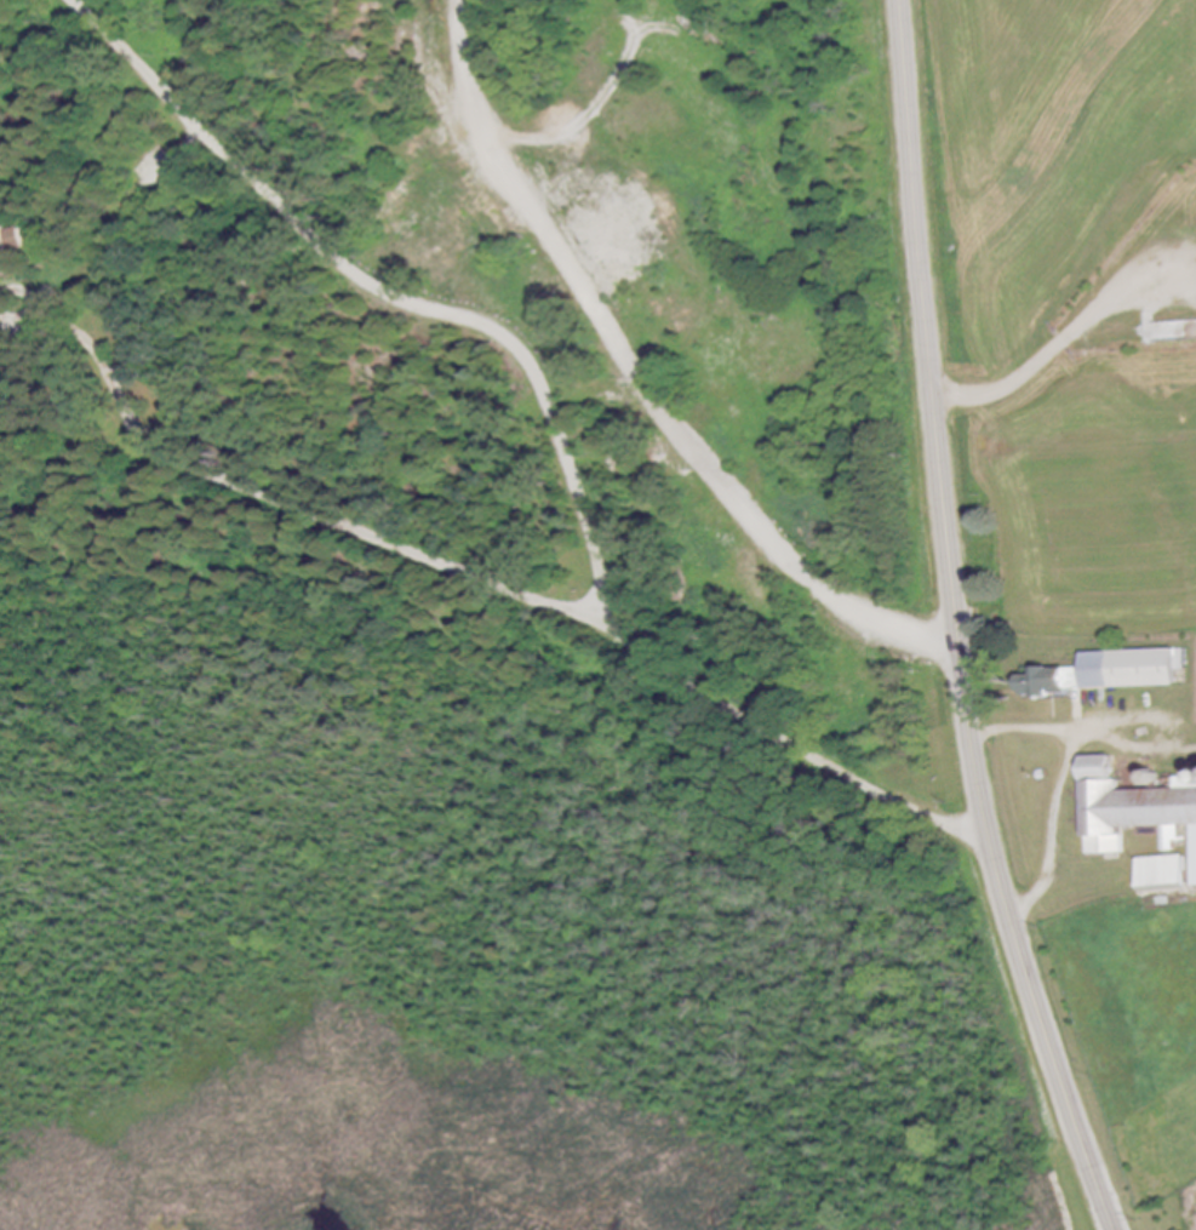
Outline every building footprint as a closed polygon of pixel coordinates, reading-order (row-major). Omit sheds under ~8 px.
[(16,270),(12,254),(23,252),(18,229),(4,232),(2,222),(0,223),(0,274),(16,270)] [(1083,690),(1177,687),(1176,651),(1082,654),(1083,690)] [(1021,697),(1037,697),(1037,699),(1068,698),(1068,689),(1079,689),(1079,671),(1021,673),(1021,697)] [(1123,856),(1122,830),(1159,829),(1160,853),(1176,853),(1175,828),(1189,828),(1191,889),(1195,889),(1195,777),(1179,778),(1179,792),(1121,793),(1121,782),(1114,782),(1113,757),(1084,758),(1086,857),(1123,856)] [(1186,886),(1183,857),(1137,861),(1140,891),(1186,886)]
